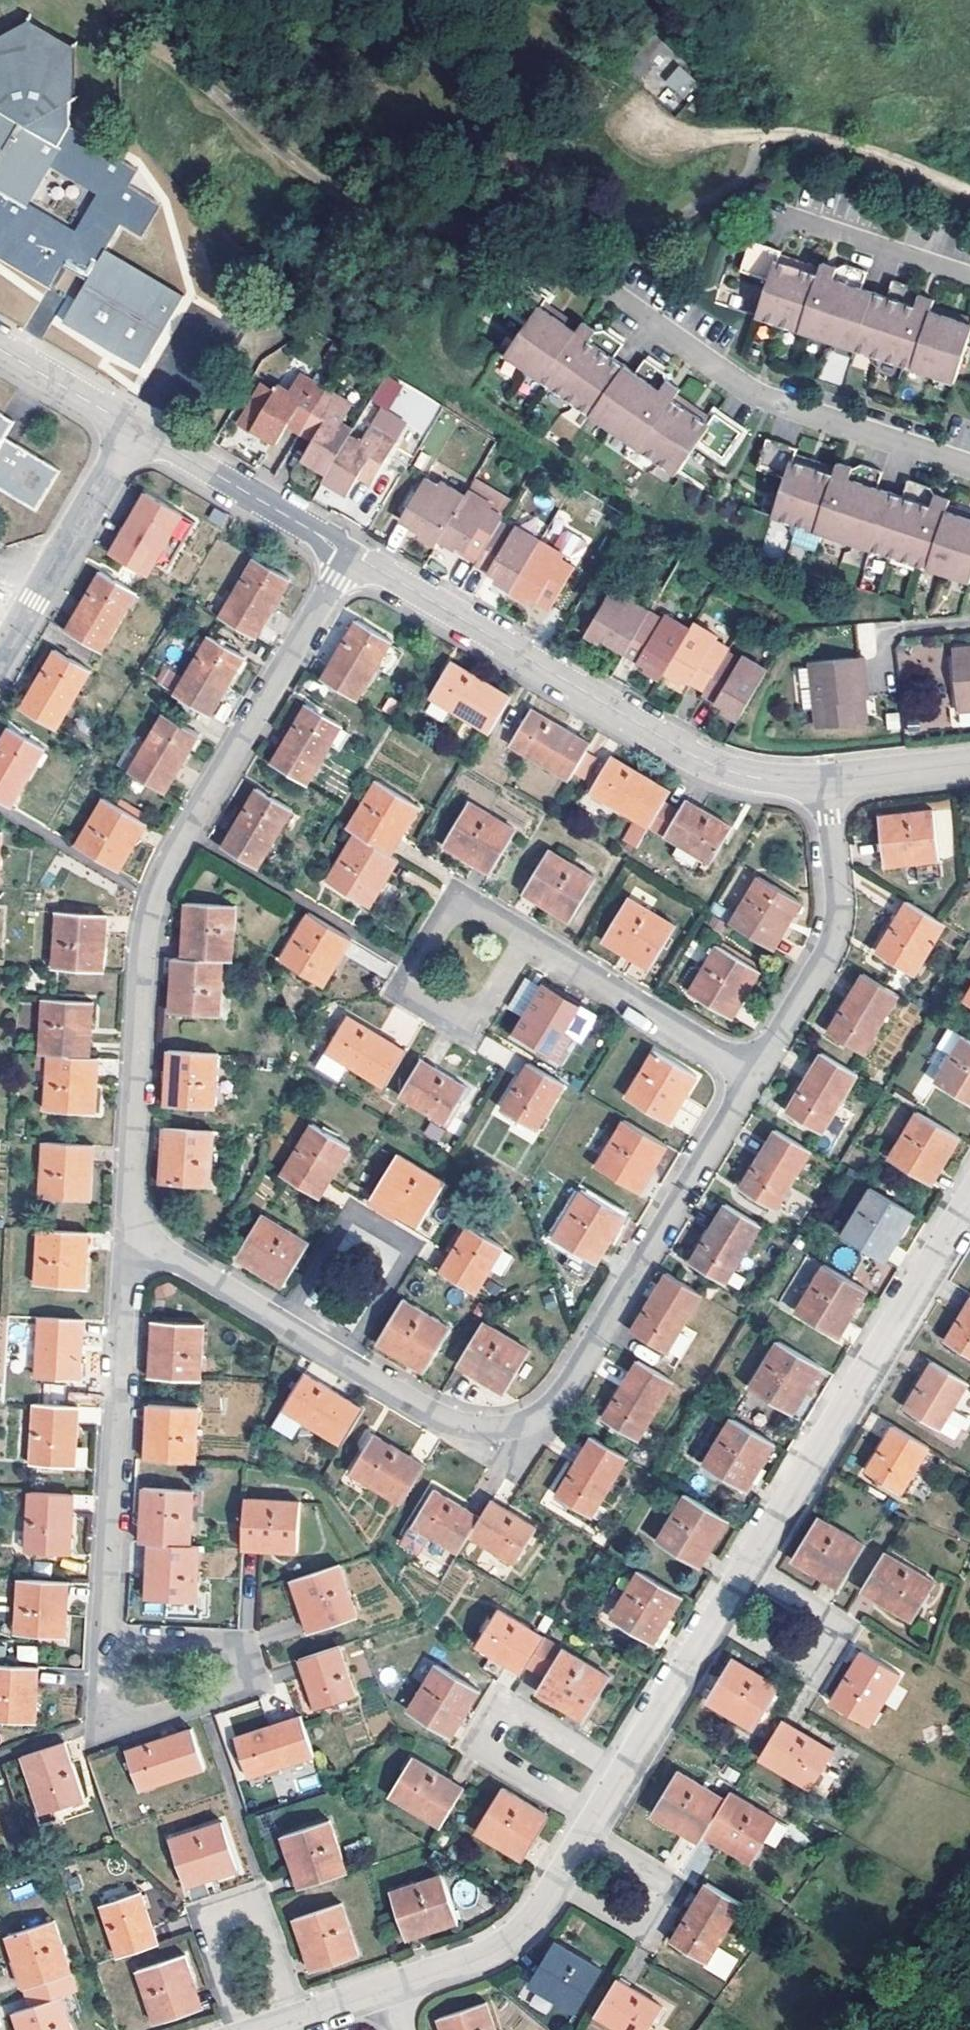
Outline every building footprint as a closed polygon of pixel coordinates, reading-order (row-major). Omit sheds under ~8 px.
[(50,285),(63,264),(88,279),(63,321),(144,368),(188,295),(107,248),(123,222),(144,234),(162,203),(131,184),(139,169),(125,161),(128,155),(74,126),(73,100),(77,97),(78,44),(31,18),(0,36),(0,256),(50,285)] [(678,65),(663,81),(683,99),(698,83),(678,65)] [(772,284),(761,320),(958,380),(969,344),(969,319),(968,325),(928,312),(930,304),(932,300),(923,297),(916,295),(911,288),(888,281),(883,298),(868,293),(872,277),(851,269),(844,273),(835,271),(827,268),(826,273),(823,280),(783,268),(785,261),(787,255),(756,245),(746,276),(772,284)] [(826,273),(785,261),(783,268),(823,280),(826,273)] [(556,290),(559,285),(533,269),(516,293),(538,308),(516,341),(688,457),(710,424),(731,438),(749,411),(722,393),(719,398),(715,404),(679,381),(684,374),(687,370),(679,365),(671,360),(669,351),(648,338),(639,351),(629,344),(638,330),(619,317),(608,318),(595,310),(592,314),(588,320),(569,307),(552,296),(556,290)] [(930,304),(928,312),(968,325),(969,319),(969,317),(930,304)] [(821,379),(842,384),(848,355),(828,351),(821,379)] [(273,374),(251,409),(286,429),(300,405),(314,413),(337,374),(324,367),(322,372),(307,363),(299,376),(287,369),(282,379),(273,374)] [(349,382),(337,374),(314,413),(327,421),(318,436),(312,445),(336,459),(361,417),(364,412),(353,406),(360,394),(347,387),(349,382)] [(42,501),(66,462),(11,429),(20,414),(0,401),(0,475),(42,501)] [(367,461),(370,456),(384,464),(410,420),(396,411),(393,417),(381,410),(373,424),(361,417),(336,459),(332,467),(356,480),(367,461)] [(782,503),(969,569),(969,506),(949,499),(952,491),(953,488),(943,485),(935,482),(931,475),(910,468),(904,483),(890,479),(896,463),(874,455),(866,459),(850,453),(850,456),(847,463),(827,456),(807,449),(809,442),(810,438),(780,428),(770,459),(794,467),(782,503)] [(430,520),(428,523),(445,533),(448,528),(475,482),(450,468),(447,473),(435,465),(433,467),(409,508),(425,517),(430,520)] [(461,536),(464,532),(467,534),(471,536),(469,540),(485,549),(509,508),(513,502),(500,494),(502,490),(479,476),(475,482),(448,528),(461,536)] [(148,492),(118,542),(153,563),(187,504),(153,483),(148,492)] [(952,491),(949,499),(969,506),(969,497),(952,491)] [(485,549),(483,551),(504,563),(507,560),(510,561),(514,564),(509,572),(519,577),(550,526),(524,510),(522,515),(509,508),(485,549)] [(535,587),(537,583),(558,595),(584,553),(570,545),(573,541),(578,545),(590,542),(596,532),(595,527),(578,516),(571,518),(561,533),(550,526),(519,577),(535,587)] [(261,548),(226,606),(262,627),(297,568),(261,548)] [(105,561),(71,619),(108,640),(141,582),(105,561)] [(624,573),(594,621),(609,630),(612,626),(616,629),(633,639),(657,600),(642,592),(646,586),(624,573)] [(655,652),(652,657),(668,667),(672,660),(697,618),(672,602),(669,608),(657,600),(633,639),(650,649),(655,652)] [(362,609),(327,667),(363,689),(398,630),(362,609)] [(697,618),(672,660),(688,670),(692,663),(695,665),(699,667),(698,670),(713,679),(735,641),(737,637),(722,629),(724,625),(701,611),(697,618)] [(874,623),(859,623),(858,655),(873,656),(874,623)] [(215,625),(180,683),(215,704),(250,645),(215,625)] [(97,660),(61,640),(27,698),(62,719),(97,660)] [(733,693),(729,701),(744,710),(775,659),(751,644),(748,649),(735,641),(713,679),(710,683),(724,691),(726,688),(729,690),(733,693)] [(955,648),(960,712),(969,711),(969,646),(955,648)] [(865,658),(812,663),(819,727),(869,722),(866,691),(865,684),(867,683),(865,658)] [(446,669),(431,693),(490,728),(511,694),(452,659),(446,669)] [(801,708),(809,708),(807,667),(799,668),(801,708)] [(943,688),(900,691),(903,728),(946,725),(943,688)] [(313,692),(278,752),(313,773),(348,713),(313,692)] [(170,703),(135,762),(171,783),(205,723),(182,710),(170,703)] [(531,706),(510,741),(570,777),(591,742),(531,706)] [(14,719),(0,743),(0,787),(16,797),(51,739),(14,719)] [(611,754),(590,789),(650,825),(650,824),(665,799),(671,789),(611,754)] [(354,818),(362,823),(386,838),(396,822),(406,829),(426,797),(383,771),(354,818)] [(262,777),(228,836),(263,857),(298,798),(262,777)] [(111,788),(83,836),(125,861),(143,830),(132,824),(142,807),(111,788)] [(474,792),(448,834),(480,853),(484,847),(488,840),(504,849),(522,820),(474,792)] [(680,809),(665,799),(650,824),(711,860),(725,837),(732,824),(687,797),(680,809)] [(913,837),(914,852),(947,847),(941,798),(886,806),(890,840),(913,837)] [(143,830),(144,831),(154,813),(142,807),(132,824),(143,830)] [(396,822),(386,838),(393,842),(396,844),(406,829),(396,822)] [(362,823),(332,869),(374,896),(393,865),(383,858),(393,842),(386,838),(362,823)] [(890,840),(892,855),(914,852),(913,837),(890,840)] [(551,886),(547,893),(574,910),(600,867),(553,839),(536,867),(556,879),(551,886)] [(484,847),(480,853),(496,863),(504,849),(488,840),(484,847)] [(396,844),(393,842),(383,858),(393,865),(404,849),(396,844)] [(765,865),(736,912),(767,930),(778,912),(790,920),(808,891),(765,865)] [(556,879),(536,867),(527,881),(547,893),(551,886),(556,879)] [(637,947),(645,933),(663,944),(681,915),(633,886),(608,929),(637,947)] [(916,890),(885,940),(922,963),(953,913),(916,890)] [(209,930),(208,950),(231,951),(238,951),(242,898),(193,895),(191,928),(200,929),(209,930)] [(62,905),(59,959),(109,961),(111,928),(103,927),(96,927),(97,906),(62,905)] [(103,927),(111,928),(112,906),(97,906),(96,927),(103,927)] [(308,911),(280,959),(323,984),(341,955),(330,948),(340,931),(308,911)] [(767,930),(779,938),(790,920),(778,912),(767,930)] [(197,949),(208,950),(209,930),(200,929),(191,928),(190,949),(197,949)] [(351,937),(340,931),(330,948),(341,955),(351,937)] [(645,933),(637,947),(655,957),(663,944),(645,933)] [(723,934),(698,977),(726,993),(737,975),(744,979),(752,984),(766,960),(723,934)] [(179,948),(178,968),(187,968),(195,969),(197,949),(190,949),(179,948)] [(178,968),(176,1002),(228,1005),(231,951),(208,950),(197,949),(195,969),(187,968),(178,968)] [(871,963),(835,1022),(845,1027),(870,1042),(907,984),(871,963)] [(550,975),(522,1021),(565,1047),(581,1019),(575,1016),(568,1011),(579,992),(550,975)] [(737,975),(726,993),(741,1002),(752,984),(744,979),(737,975)] [(55,1047),(80,1048),(81,1027),(87,1027),(96,1028),(97,994),(47,991),(45,1046),(55,1047)] [(592,1000),(579,992),(568,1011),(575,1016),(581,1019),(592,1000)] [(353,1008),(332,1043),(391,1077),(412,1041),(395,1032),(353,1008)] [(81,1027),(80,1048),(91,1048),(94,1048),(96,1028),(87,1027),(81,1027)] [(936,1079),(962,1095),(969,1082),(969,1036),(964,1032),(936,1079)] [(174,1060),(173,1096),(222,1098),(225,1043),(192,1041),(190,1061),(181,1060),(174,1060)] [(192,1041),(176,1041),(174,1060),(181,1060),(190,1061),(192,1041)] [(661,1041),(634,1088),(663,1106),(674,1087),(687,1095),(704,1066),(661,1041)] [(829,1043),(793,1101),(828,1122),(865,1063),(829,1043)] [(103,1067),(90,1067),(91,1048),(80,1048),(55,1047),(52,1100),(101,1104),(103,1067)] [(94,1048),(91,1048),(90,1067),(103,1067),(103,1049),(94,1048)] [(428,1051),(407,1086),(453,1112),(473,1078),(428,1051)] [(536,1053),(509,1098),(544,1119),(571,1074),(536,1053)] [(962,1095),(969,1100),(969,1082),(962,1095)] [(677,1114),(687,1095),(674,1087),(663,1106),(677,1114)] [(917,1109),(888,1157),(916,1174),(927,1156),(934,1160),(941,1164),(959,1135),(917,1109)] [(631,1110),(602,1157),(632,1174),(642,1158),(648,1161),(655,1166),(674,1137),(631,1110)] [(317,1115),(287,1165),(325,1188),(354,1138),(317,1115)] [(168,1147),(167,1173),(216,1176),(220,1121),(170,1119),(168,1147)] [(783,1121),(747,1179),(781,1200),(817,1141),(783,1121)] [(48,1136),(46,1189),(96,1191),(97,1155),(82,1155),(83,1137),(48,1136)] [(98,1138),(83,1137),(82,1155),(97,1155),(98,1138)] [(404,1185),(396,1198),(424,1216),(450,1174),(403,1146),(386,1174),(404,1185)] [(930,1183),(941,1164),(934,1160),(927,1156),(916,1174),(930,1183)] [(645,1183),(655,1166),(648,1161),(642,1158),(632,1174),(645,1183)] [(386,1174),(378,1187),(396,1198),(404,1185),(386,1174)] [(631,1207),(587,1181),(559,1227),(588,1246),(598,1229),(605,1233),(612,1238),(631,1207)] [(871,1187),(844,1233),(871,1250),(882,1231),(889,1236),(897,1240),(914,1213),(871,1187)] [(733,1194),(696,1253),(732,1274),(768,1215),(733,1194)] [(263,1254),(260,1259),(288,1277),(314,1233),(267,1205),(248,1237),(266,1248),(263,1254)] [(474,1218),(446,1263),(482,1285),(510,1240),(474,1218)] [(42,1222),(39,1275),(90,1278),(92,1244),(82,1243),(74,1242),(76,1224),(42,1222)] [(93,1225),(76,1224),(74,1242),(82,1243),(92,1244),(93,1225)] [(601,1255),(612,1238),(605,1233),(598,1229),(588,1246),(601,1255)] [(886,1258),(897,1240),(889,1236),(882,1231),(871,1250),(886,1258)] [(266,1248),(248,1237),(241,1248),(260,1259),(263,1254),(266,1248)] [(836,1251),(834,1266),(852,1269),(854,1253),(836,1251)] [(825,1263),(798,1310),(825,1327),(836,1309),(850,1318),(868,1288),(825,1263)] [(708,1285),(673,1264),(638,1322),(648,1329),(672,1343),(708,1285)] [(335,1286),(324,1303),(340,1313),(351,1296),(335,1286)] [(408,1291),(381,1333),(411,1352),(415,1345),(419,1339),(436,1349),(454,1320),(408,1291)] [(945,1341),(969,1355),(969,1299),(945,1341)] [(847,1322),(850,1318),(836,1309),(825,1327),(839,1335),(847,1322)] [(43,1310),(40,1369),(85,1371),(88,1313),(43,1310)] [(159,1314),(157,1334),(166,1335),(174,1335),(175,1315),(159,1314)] [(490,1314),(463,1357),(490,1374),(494,1367),(498,1360),(518,1372),(536,1343),(490,1314)] [(157,1334),(156,1368),(205,1370),(208,1316),(175,1315),(174,1335),(166,1335),(157,1334)] [(785,1331),(757,1378),(785,1395),(796,1377),(803,1381),(810,1386),(828,1357),(785,1331)] [(411,1352),(428,1362),(436,1349),(419,1339),(415,1345),(411,1352)] [(645,1351),(609,1410),(643,1431),(679,1371),(645,1351)] [(509,1386),(518,1372),(498,1360),(494,1367),(490,1374),(509,1386)] [(932,1362),(904,1408),(938,1428),(967,1382),(932,1362)] [(308,1385),(295,1406),(316,1419),(347,1438),(368,1402),(317,1371),(308,1385)] [(800,1403),(810,1386),(803,1381),(796,1377),(785,1395),(800,1403)] [(83,1399),(39,1397),(35,1455),(80,1457),(81,1433),(83,1399)] [(154,1397),(153,1417),(171,1418),(172,1398),(154,1397)] [(153,1417),(151,1450),(200,1453),(203,1400),(172,1398),(171,1418),(153,1417)] [(295,1406),(284,1423),(305,1436),(316,1419),(295,1406)] [(739,1407),(711,1454),(739,1471),(751,1451),(765,1460),(782,1433),(739,1407)] [(893,1424),(866,1470),(901,1491),(929,1445),(893,1424)] [(369,1443),(356,1464),(408,1495),(430,1459),(378,1428),(369,1443)] [(632,1449),(598,1429),(562,1488),(595,1508),(632,1449)] [(81,1433),(80,1457),(89,1458),(91,1434),(81,1433)] [(753,1480),(765,1460),(751,1451),(739,1471),(753,1480)] [(34,1484),(30,1542),(75,1545),(78,1487),(34,1484)] [(734,1511),(692,1485),(663,1533),(692,1550),(702,1533),(708,1537),(716,1541),(734,1511)] [(140,1522),(138,1542),(147,1543),(188,1545),(190,1508),(191,1490),(142,1487),(140,1522)] [(469,1537),(480,1518),(433,1489),(426,1499),(412,1524),(459,1553),(469,1537)] [(203,1491),(191,1490),(190,1508),(202,1508),(203,1491)] [(270,1535),(270,1542),(303,1543),(305,1495),(251,1492),(249,1526),(270,1527),(270,1535)] [(536,1528),(491,1500),(480,1518),(469,1537),(515,1564),(536,1528)] [(819,1519),(793,1562),(823,1579),(827,1573),(831,1567),(848,1577),(866,1547),(819,1519)] [(249,1526),(248,1541),(270,1542),(270,1535),(270,1527),(249,1526)] [(706,1559),(716,1541),(708,1537),(702,1533),(692,1550),(706,1559)] [(188,1545),(147,1543),(146,1562),(160,1563),(159,1585),(151,1585),(144,1584),(143,1598),(163,1599),(162,1616),(193,1617),(197,1546),(188,1545)] [(936,1583),(884,1553),(863,1589),(913,1620),(924,1603),(936,1583)] [(326,1598),(332,1619),(362,1608),(346,1558),(299,1574),(309,1604),(316,1601),(326,1598)] [(646,1561),(618,1608),(643,1624),(654,1607),(661,1611),(670,1616),(689,1586),(646,1561)] [(160,1563),(146,1562),(144,1584),(151,1585),(159,1585),(160,1563)] [(827,1573),(823,1579),(840,1590),(848,1577),(831,1567),(827,1573)] [(22,1573),(19,1627),(39,1628),(69,1631),(70,1612),(64,1612),(58,1612),(59,1590),(71,1591),(72,1576),(22,1573)] [(64,1612),(70,1612),(71,1591),(59,1590),(58,1612),(64,1612)] [(533,1654),(551,1627),(491,1590),(470,1625),(528,1662),(533,1654)] [(316,1601),(309,1604),(316,1625),(332,1619),(326,1598),(316,1601)] [(654,1607),(643,1624),(660,1634),(670,1616),(661,1611),(654,1607)] [(551,1665),(542,1680),(572,1699),(577,1691),(581,1685),(598,1696),(616,1667),(551,1627),(533,1654),(551,1665)] [(69,1631),(39,1628),(39,1637),(68,1638),(69,1631)] [(306,1651),(322,1700),(362,1687),(346,1638),(306,1651)] [(901,1671),(863,1648),(833,1699),(870,1721),(901,1671)] [(442,1652),(413,1700),(442,1718),(453,1700),(466,1708),(467,1708),(485,1678),(442,1652)] [(732,1696),(725,1708),(753,1725),(779,1683),(733,1655),(714,1685),(732,1696)] [(38,1712),(40,1678),(32,1677),(26,1677),(27,1658),(0,1657),(0,1710),(38,1712)] [(32,1677),(40,1678),(41,1659),(27,1658),(26,1677),(32,1677)] [(572,1699),(589,1709),(598,1696),(581,1685),(577,1691),(572,1699)] [(706,1697),(725,1708),(732,1696),(714,1685),(706,1697)] [(455,1726),(466,1708),(453,1700),(442,1718),(455,1726)] [(306,1707),(242,1729),(255,1768),(318,1746),(306,1707)] [(833,1747),(783,1717),(760,1755),(811,1785),(833,1747)] [(197,1721),(132,1744),(137,1758),(145,1782),(209,1761),(197,1721)] [(71,1737),(28,1750),(47,1806),(70,1798),(87,1793),(71,1737)] [(419,1747),(396,1784),(446,1816),(470,1778),(452,1767),(419,1747)] [(719,1811),(733,1791),(685,1761),(659,1802),(687,1820),(691,1813),(694,1808),(714,1820),(719,1811)] [(554,1807),(508,1779),(481,1822),(508,1839),(517,1824),(536,1836),(554,1807)] [(719,1811),(736,1822),(733,1828),(728,1835),(757,1853),(784,1810),(738,1781),(733,1791),(719,1811)] [(691,1813),(687,1820),(706,1832),(711,1824),(714,1820),(694,1808),(691,1813)] [(335,1810),(287,1826),(299,1861),(312,1856),(317,1874),(353,1863),(335,1810)] [(714,1820),(711,1824),(728,1835),(733,1828),(736,1822),(719,1811),(714,1820)] [(225,1812),(173,1829),(184,1861),(202,1855),(208,1871),(241,1860),(225,1812)] [(517,1824),(508,1839),(527,1850),(536,1836),(517,1824)] [(202,1855),(184,1861),(189,1877),(208,1871),(202,1855)] [(300,1865),(305,1879),(317,1874),(312,1856),(299,1861),(300,1865)] [(406,1914),(424,1909),(427,1916),(429,1923),(463,1913),(447,1866),(396,1883),(406,1914)] [(751,1897),(716,1876),(703,1898),(680,1934),(714,1955),(751,1897)] [(143,1885),(104,1898),(121,1950),(161,1936),(143,1885)] [(347,1894),(299,1910),(310,1943),(316,1941),(322,1939),(328,1958),(364,1946),(347,1894)] [(424,1909),(406,1914),(411,1930),(429,1923),(427,1916),(424,1909)] [(58,1912),(11,1928),(22,1961),(29,1959),(35,1956),(42,1976),(76,1965),(58,1912)] [(606,1962),(560,1933),(534,1975),(580,2004),(606,1962)] [(316,1941),(310,1943),(316,1962),(328,1958),(322,1939),(316,1941)] [(185,1948),(137,1965),(154,2018),(188,2006),(181,1987),(195,1982),(185,1948)] [(22,1961),(28,1980),(42,1976),(35,1956),(29,1959),(22,1961)] [(601,2004),(642,2029),(648,2029),(668,1998),(623,1970),(601,2004)] [(198,1990),(195,1982),(181,1987),(188,2006),(202,2002),(198,1990)] [(26,2027),(30,2026),(34,2024),(36,2029),(79,2029),(66,1989),(18,2005),(26,2027)] [(447,2010),(453,2029),(505,2029),(495,1996),(447,2010)]
